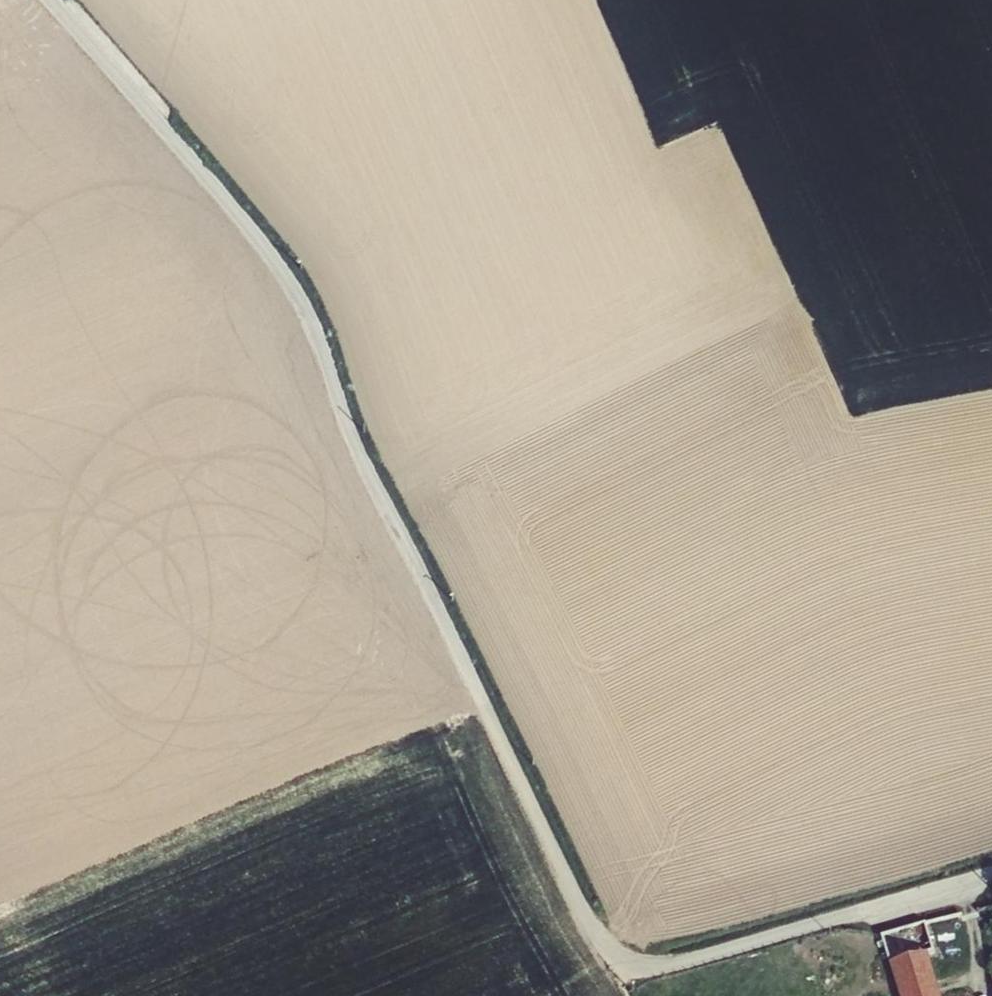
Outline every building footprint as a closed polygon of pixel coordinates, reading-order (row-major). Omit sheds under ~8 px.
[(904,945),(919,941),(921,949),(928,947),(926,940),(931,939),(927,921),(900,928),(904,945)] [(892,958),(903,995),(944,995),(930,948),(892,958)]
